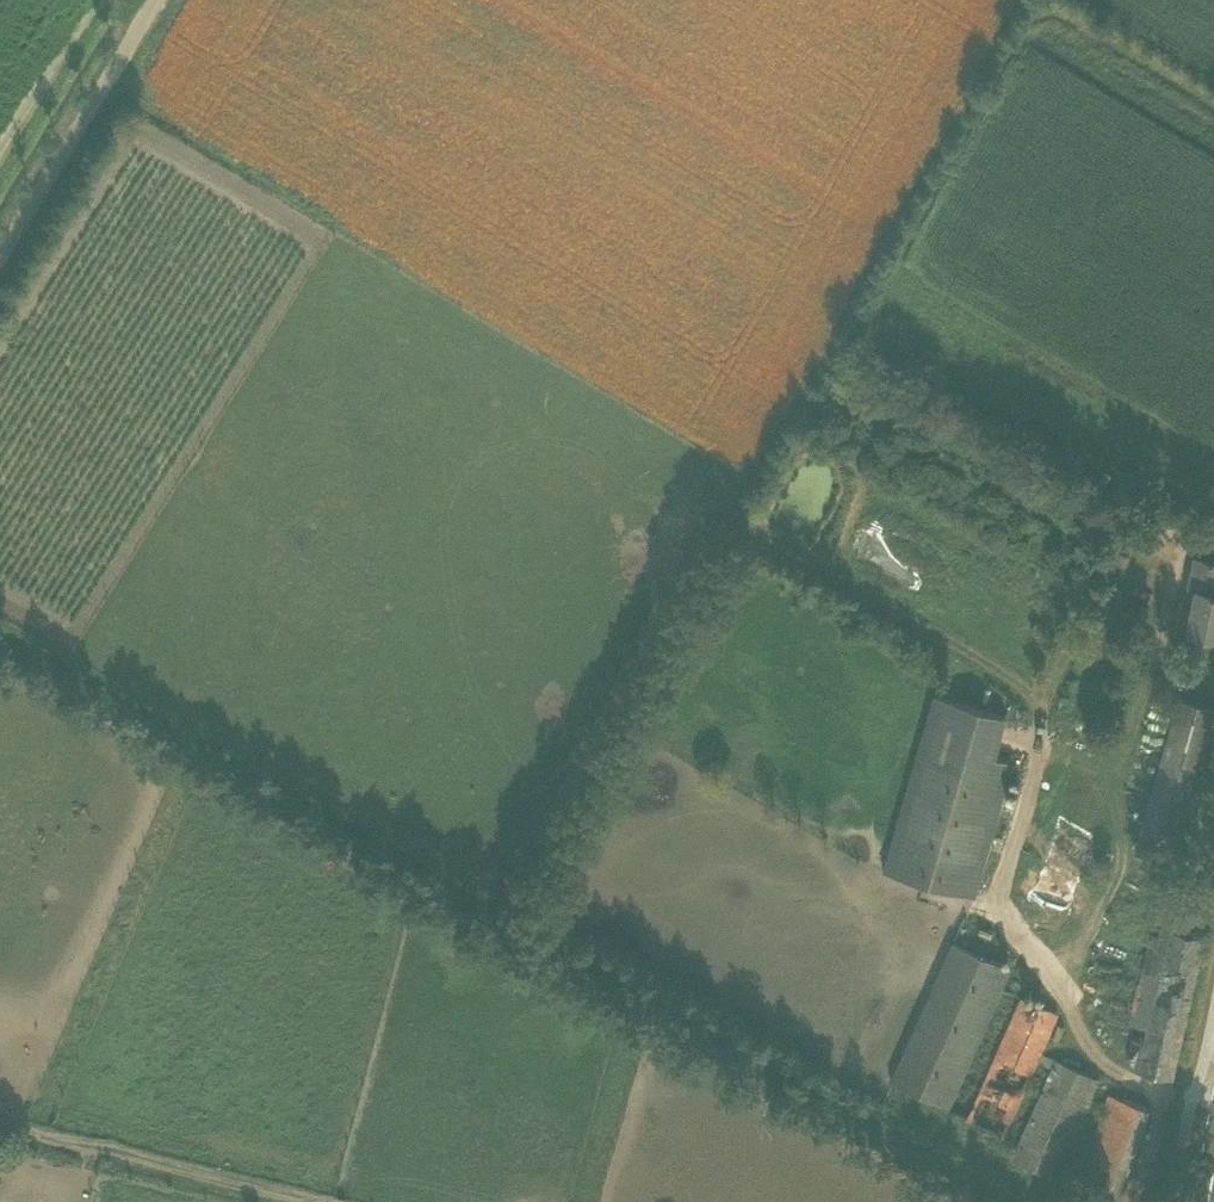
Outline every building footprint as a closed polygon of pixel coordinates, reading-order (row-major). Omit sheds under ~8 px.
[(1213,634),(1213,559),(1196,556),(1189,585),(1197,587),(1188,629),(1213,634)] [(882,870),(926,883),(976,898),(1014,762),(996,756),(1007,716),(931,695),(882,870)] [(1213,714),(1213,707),(1180,697),(1136,850),(1171,861),(1213,714)] [(1147,1026),(1137,1069),(1173,1077),(1205,934),(1165,925),(1153,923),(1140,981),(1138,981),(1129,1022),(1147,1026)] [(949,1105),(1010,965),(953,940),(892,1080),(949,1105)] [(1003,1135),(1037,1057),(1040,1050),(1058,1010),(1023,995),(969,1120),(1003,1135)] [(1099,1076),(1040,1050),(1037,1057),(1054,1064),(1014,1156),(1056,1175),(1099,1076)] [(1117,1201),(1150,1107),(1108,1092),(1075,1186),(1117,1201)]
